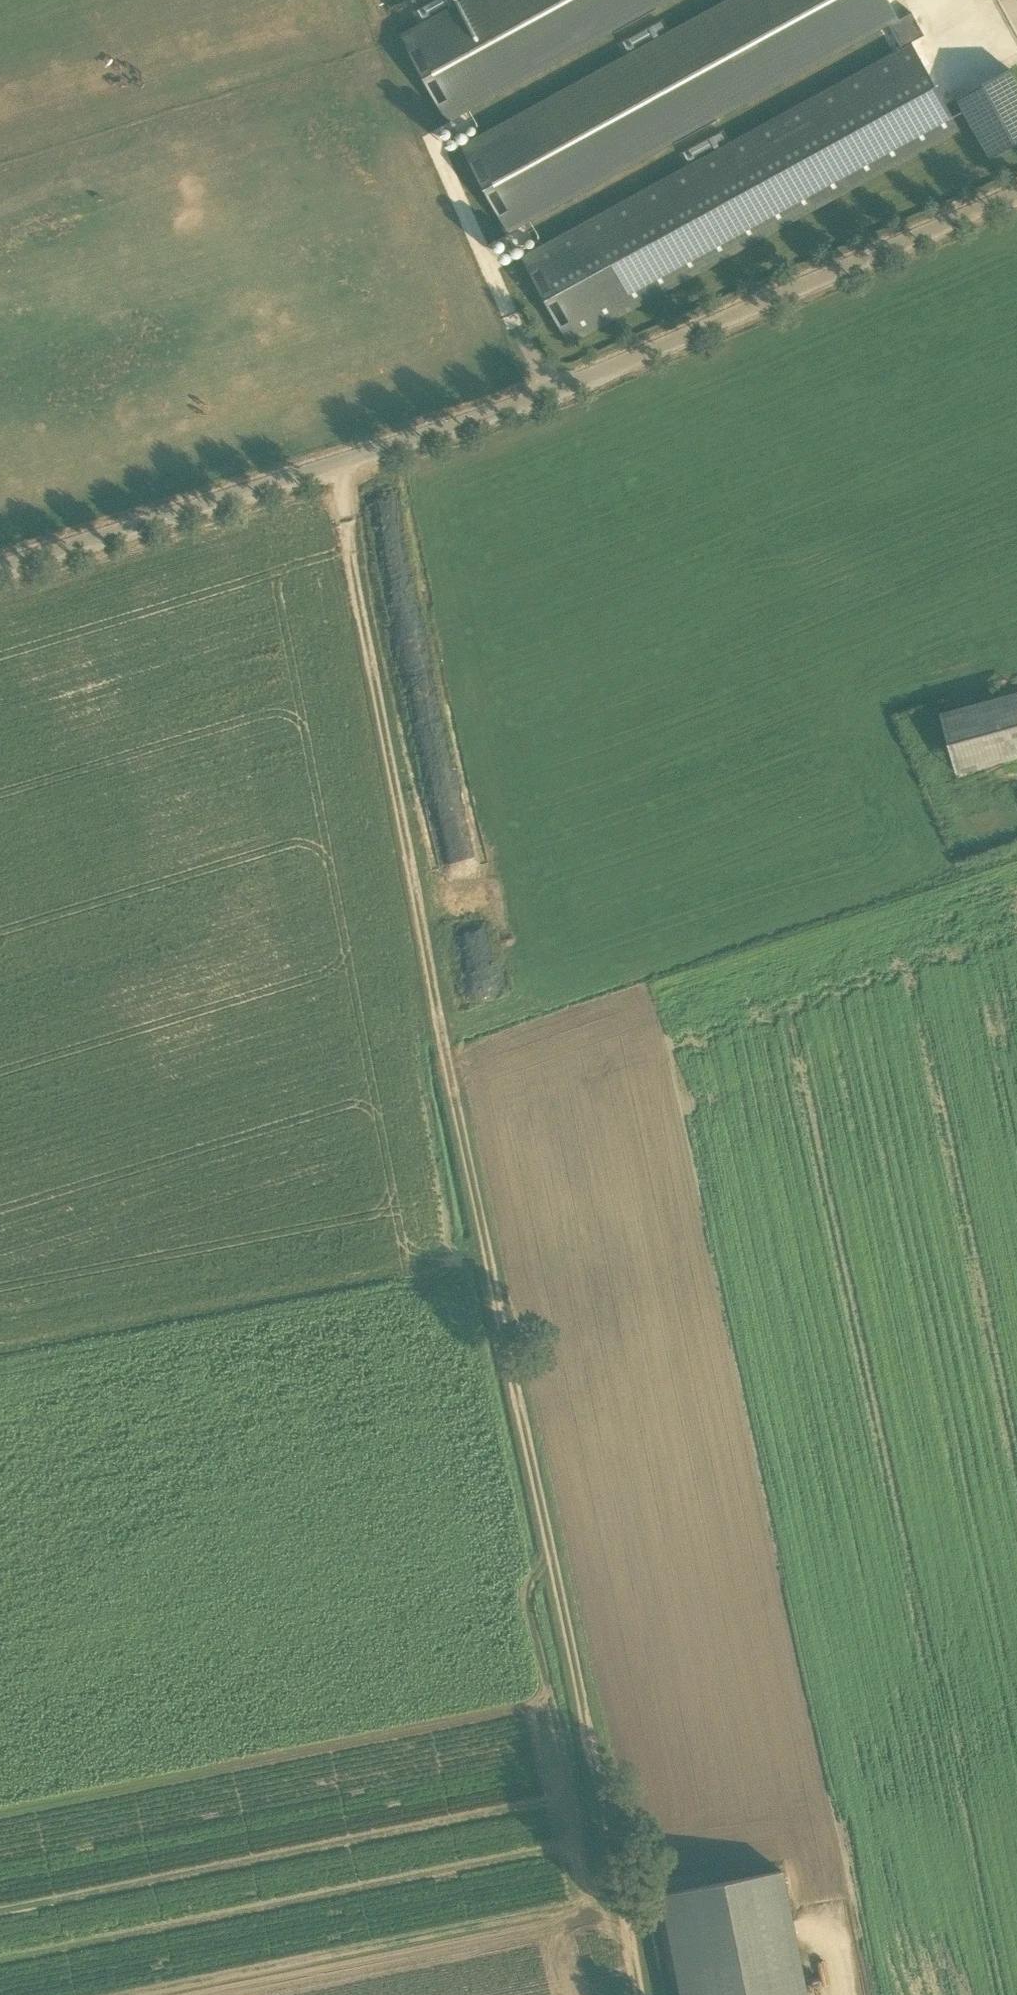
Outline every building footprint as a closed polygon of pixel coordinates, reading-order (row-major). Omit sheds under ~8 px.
[(397,35),(444,121),(665,0),(461,0),(397,35)] [(458,146),(504,232),(884,24),(898,50),(518,257),(565,343),(955,130),(908,44),(922,37),(908,11),(894,19),(884,0),(725,0),(458,146)] [(958,97),(991,158),(1016,144),(1016,80),(1011,69),(958,97)] [(954,772),(1016,755),(1016,688),(937,709),(954,772)] [(782,1870),(662,1893),(683,1994),(807,1994),(782,1870)]
